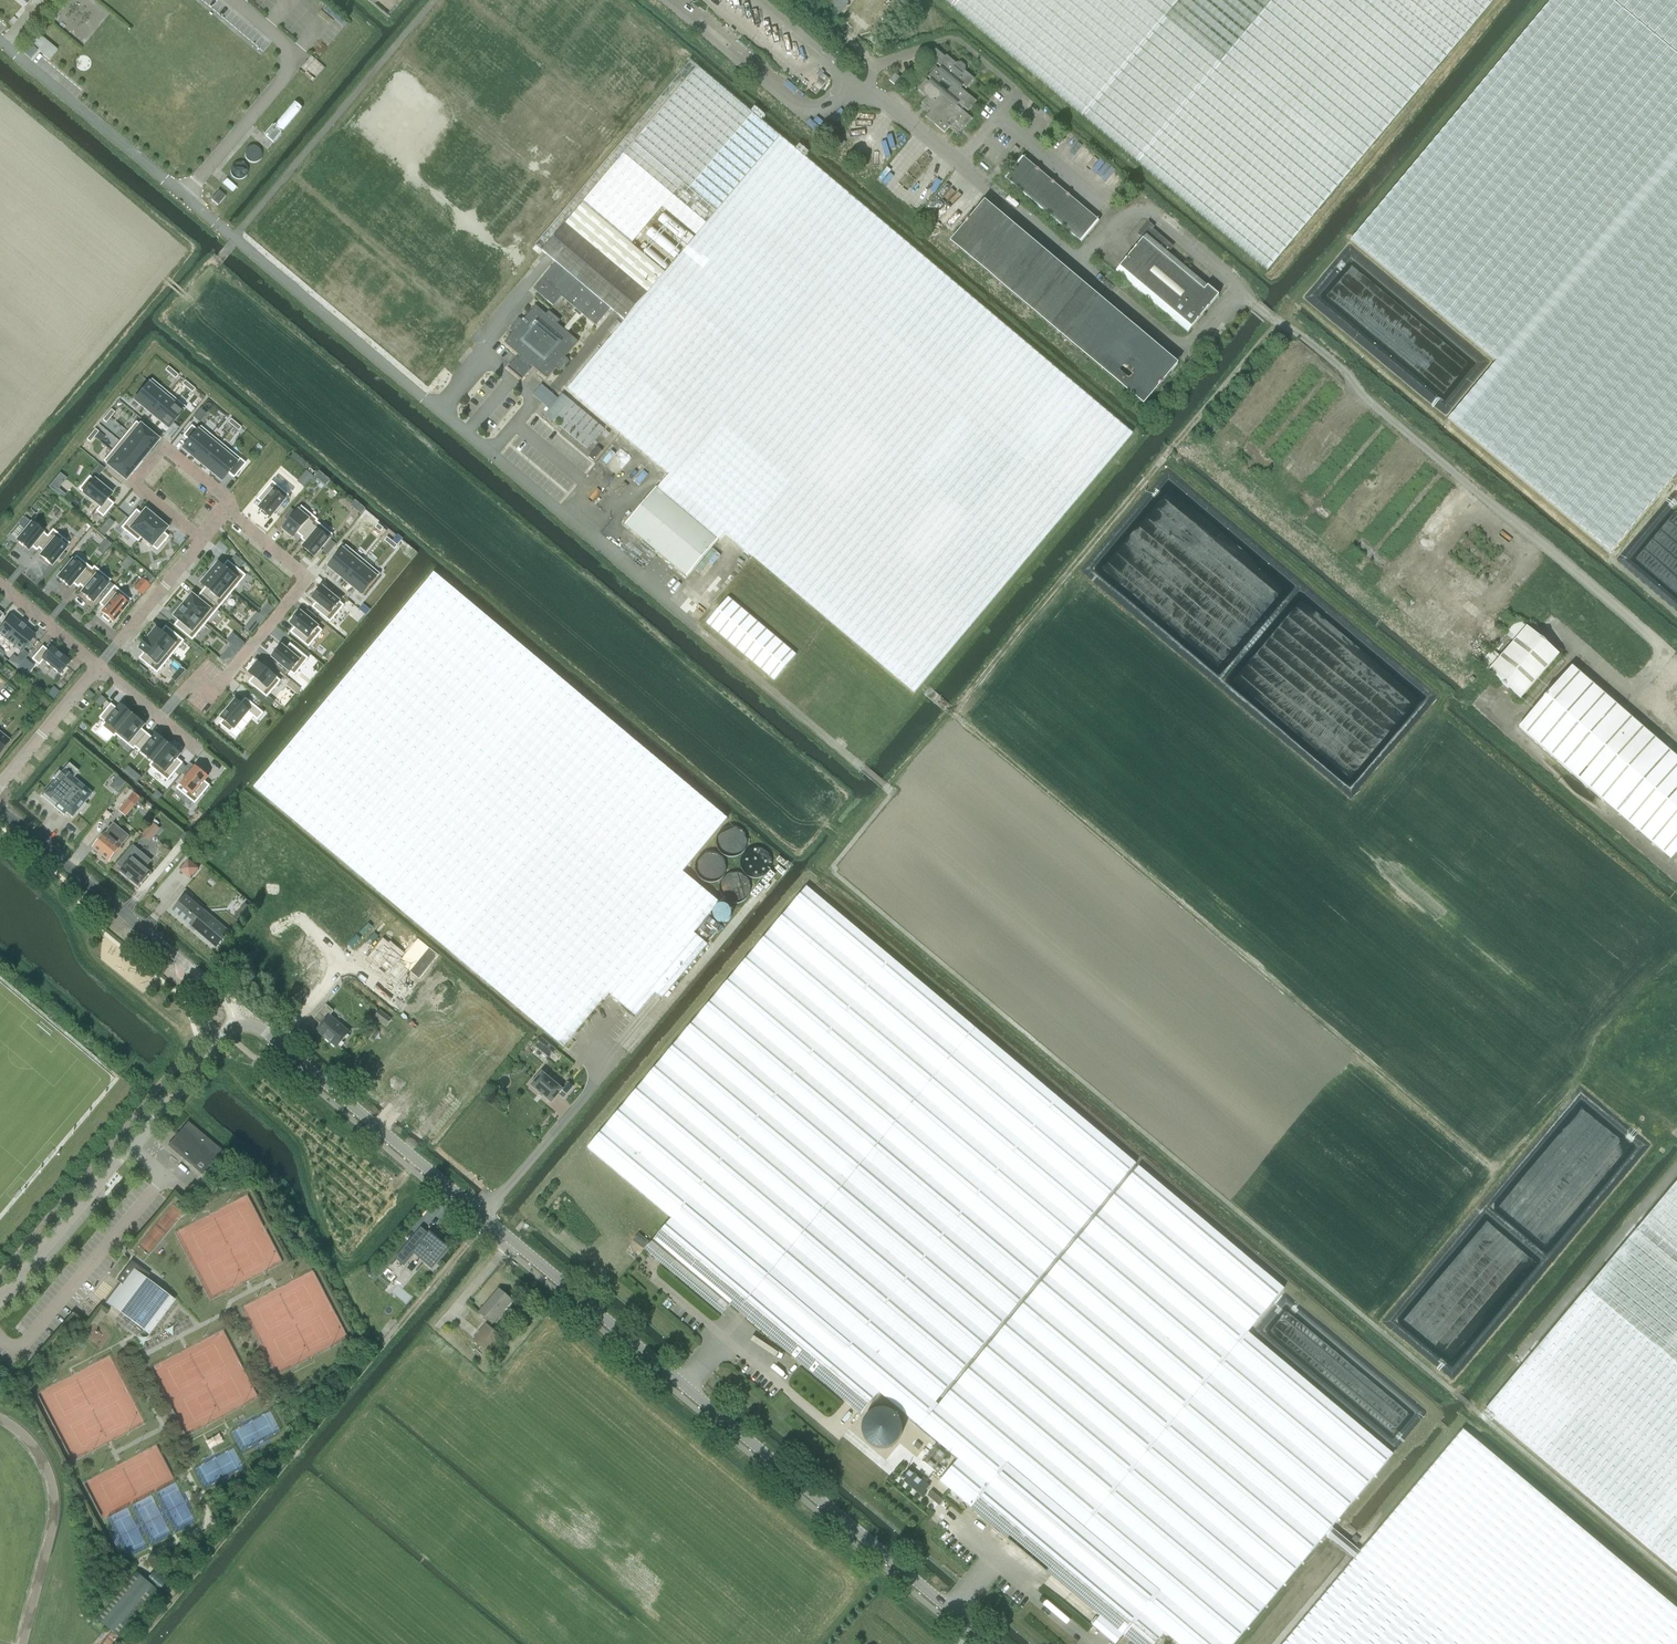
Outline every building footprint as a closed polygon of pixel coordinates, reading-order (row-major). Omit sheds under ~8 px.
[(26,7),(24,10),(25,10),(33,0),(17,0),(26,7)] [(718,539),(719,540),(725,533),(914,692),(1132,434),(778,136),(698,68),(617,0),(442,0),(343,117),(245,233),(427,388),(539,256),(542,252),(583,203),(631,244),(662,207),(697,236),(665,272),(625,321),(568,389),(669,474),(657,488),(718,539)] [(842,0),(826,0),(825,1),(832,7),(835,10),(842,0)] [(952,7),(1268,272),(1494,0),(944,0),(952,7)] [(1351,240),(1496,361),(1449,418),(1610,553),(1676,473),(1676,0),(1552,0),(1351,240)] [(36,32),(29,40),(50,58),(57,50),(36,32)] [(876,33),(872,38),(879,45),(884,40),(876,33)] [(21,51),(30,59),(37,50),(28,42),(21,51)] [(929,78),(932,81),(930,83),(927,81),(918,91),(926,98),(922,103),(931,111),(926,117),(945,133),(950,126),(951,127),(956,121),(959,124),(964,129),(972,119),(962,111),(964,108),(968,111),(976,102),(971,98),(961,90),(964,87),(967,90),(976,80),(948,56),(947,58),(936,49),(929,57),(940,66),(939,67),(942,69),(940,71),(937,69),(929,78)] [(889,80),(897,87),(903,80),(895,74),(889,80)] [(824,75),(820,79),(826,84),(829,80),(824,75)] [(810,90),(816,94),(820,90),(814,85),(811,88),(810,90)] [(265,135),(273,143),(282,133),(273,125),(265,135)] [(842,147),(846,142),(836,135),(832,140),(842,147)] [(254,159),(258,147),(252,145),(247,157),(254,159)] [(870,173),(874,169),(853,152),(849,156),(870,173)] [(1082,244),(1100,222),(1024,158),(1006,180),(1082,244)] [(245,177),(244,162),(233,163),(234,178),(245,177)] [(210,200),(217,206),(225,197),(218,191),(210,200)] [(986,202),(951,243),(1144,407),(1179,366),(986,202)] [(611,309),(625,321),(665,272),(631,244),(583,203),(542,252),(556,263),(534,289),(554,307),(562,297),(575,309),(573,311),(577,314),(563,329),(557,324),(560,321),(549,311),(546,315),(535,306),(522,321),(519,319),(509,330),(513,333),(504,343),(520,357),(518,359),(516,358),(508,368),(507,368),(521,380),(522,380),(530,369),(529,368),(531,365),(547,379),(556,369),(559,371),(568,360),(565,357),(578,342),(568,333),(583,315),(596,326),(611,309)] [(1219,298),(1170,256),(1168,254),(1173,248),(1153,231),(1155,229),(1149,224),(1139,236),(1145,240),(1117,272),(1189,334),(1219,298)] [(1197,269),(1193,274),(1198,279),(1203,274),(1197,269)] [(151,379),(134,400),(142,408),(160,387),(151,379)] [(160,387),(142,408),(151,415),(168,394),(160,387)] [(168,394),(151,415),(159,422),(177,401),(168,394)] [(553,420),(587,449),(604,429),(570,400),(553,420)] [(177,401),(159,422),(168,429),(185,408),(177,401)] [(135,422),(127,432),(149,450),(158,440),(135,422)] [(190,439),(182,448),(192,457),(210,435),(200,426),(196,431),(191,426),(184,434),(190,439)] [(127,432),(119,442),(141,460),(149,450),(127,432)] [(210,435),(192,457),(201,465),(220,443),(210,435)] [(119,442),(111,451),(133,470),(141,460),(119,442)] [(220,443),(201,465),(211,473),(229,451),(220,443)] [(594,461),(602,450),(598,446),(596,449),(589,457),(594,461)] [(111,451),(103,461),(125,480),(133,470),(111,451)] [(229,451),(211,473),(221,481),(228,473),(233,478),(245,464),(229,451)] [(307,471),(299,481),(305,486),(313,476),(307,471)] [(89,477),(78,489),(99,507),(96,511),(103,517),(113,504),(107,499),(111,495),(89,477)] [(273,482),(258,499),(263,504),(260,508),(262,510),(260,512),(266,517),(268,516),(270,517),(289,496),(273,482)] [(686,577),(718,539),(657,488),(656,487),(625,525),(686,577)] [(302,506),(283,529),(294,538),(298,533),(302,537),(303,538),(316,521),(317,522),(318,520),(302,506)] [(136,510),(121,528),(137,542),(141,538),(140,537),(155,519),(152,517),(154,514),(148,510),(146,512),(145,511),(141,515),(136,510)] [(17,541),(16,541),(27,550),(31,546),(36,551),(38,548),(47,537),(47,536),(31,523),(24,518),(19,525),(25,531),(17,541)] [(108,519),(104,524),(110,528),(114,524),(108,519)] [(155,519),(140,537),(141,538),(156,551),(168,537),(162,532),(166,528),(155,519)] [(302,537),(301,539),(307,543),(303,548),(314,557),(333,535),(317,522),(316,521),(303,538),(302,537)] [(47,537),(38,548),(43,552),(40,557),(51,566),(57,558),(61,560),(65,555),(62,552),(69,544),(52,530),(47,536),(47,537)] [(346,545),(329,566),(337,574),(355,553),(346,545)] [(355,553),(337,574),(346,581),(363,560),(355,553)] [(236,555),(231,560),(240,567),(244,562),(236,555)] [(76,556),(57,578),(68,587),(72,583),(77,588),(79,585),(92,570),(91,569),(76,556)] [(128,557),(120,566),(126,570),(133,561),(128,557)] [(363,560),(346,581),(354,588),(372,567),(363,560)] [(214,570),(211,573),(233,592),(246,576),(228,561),(224,566),(219,563),(219,564),(216,562),(212,568),(214,570)] [(92,570),(79,585),(84,589),(81,594),(92,603),(97,596),(101,600),(114,584),(93,567),(91,569),(92,570)] [(372,567),(354,588),(363,595),(380,574),(372,567)] [(147,573),(134,589),(141,594),(154,579),(147,573)] [(206,588),(201,593),(219,608),(233,592),(211,573),(202,584),(206,588)] [(434,573),(254,788),(564,1047),(577,1032),(609,994),(619,1002),(635,1016),(636,1017),(655,994),(661,999),(662,999),(707,945),(712,939),(699,928),(704,922),(717,933),(718,934),(724,927),(709,916),(720,902),(683,872),(727,819),(581,696),(434,573)] [(114,586),(99,604),(104,609),(101,613),(103,615),(101,617),(108,622),(110,620),(112,622),(130,600),(114,586)] [(317,602),(313,607),(330,622),(344,606),(322,587),(313,598),(317,602)] [(193,595),(184,606),(206,624),(219,608),(201,593),(197,599),(193,595)] [(707,624),(774,681),(796,654),(729,597),(707,624)] [(179,608),(174,613),(176,615),(175,616),(179,620),(175,625),(192,640),(206,624),(184,606),(181,609),(179,608)] [(296,613),(291,619),(293,621),(291,623),(295,627),(291,632),(309,647),(322,631),(300,612),(298,615),(296,613)] [(0,629),(0,634),(6,639),(5,640),(12,646),(13,645),(21,652),(18,655),(24,660),(28,655),(23,650),(33,637),(28,633),(29,631),(25,627),(25,626),(24,627),(21,624),(22,624),(21,623),(20,624),(11,616),(0,629)] [(1513,640),(1526,626),(1518,619),(1505,634),(1513,640)] [(251,621),(245,628),(252,635),(258,627),(251,621)] [(157,628),(149,639),(171,657),(184,641),(166,626),(162,632),(157,628)] [(1526,628),(1487,673),(1520,701),(1558,657),(1526,628)] [(238,638),(232,645),(239,651),(245,644),(238,638)] [(144,653),(140,659),(157,673),(171,657),(149,639),(140,649),(144,653)] [(282,646),(273,657),(295,675),(308,659),(291,644),(286,649),(282,646)] [(42,648),(32,660),(39,666),(42,661),(59,676),(70,663),(52,648),(48,653),(42,648)] [(1487,670),(1500,656),(1492,649),(1479,663),(1487,670)] [(225,654),(221,658),(228,664),(232,659),(225,654)] [(254,677),(249,683),(267,697),(281,681),(258,662),(249,673),(254,677)] [(1669,861),(1676,852),(1676,761),(1571,669),(1519,729),(1669,861)] [(89,690),(86,694),(91,699),(94,695),(89,690)] [(101,696),(96,702),(101,707),(106,700),(101,696)] [(223,720),(220,724),(231,733),(248,712),(258,720),(264,713),(246,698),(241,704),(236,700),(221,718),(223,720)] [(111,704),(100,718),(105,722),(102,726),(115,737),(116,735),(133,715),(120,704),(117,709),(111,704)] [(133,715),(116,735),(134,750),(136,748),(136,747),(148,734),(142,729),(145,725),(133,715)] [(10,741),(0,733),(0,753),(10,741)] [(148,734),(136,747),(136,748),(153,762),(154,762),(168,744),(156,734),(153,738),(148,734)] [(153,762),(150,766),(168,781),(183,763),(177,759),(181,754),(175,750),(177,748),(171,742),(169,744),(168,744),(154,762),(153,762)] [(67,765),(43,794),(56,805),(54,807),(63,816),(66,813),(71,818),(77,811),(80,813),(92,799),(70,781),(77,774),(67,765)] [(195,766),(177,788),(195,803),(210,786),(204,781),(208,777),(205,775),(207,773),(199,766),(198,768),(195,766)] [(118,777),(110,786),(119,793),(127,784),(118,777)] [(118,810),(126,817),(135,805),(136,803),(129,797),(118,810)] [(142,832),(148,840),(162,829),(156,821),(142,832)] [(123,846),(122,845),(130,836),(114,823),(106,832),(107,833),(94,849),(110,862),(123,846)] [(740,851),(745,831),(723,825),(717,846),(740,851)] [(757,843),(738,860),(757,880),(776,862),(757,843)] [(84,844),(69,857),(76,864),(91,851),(84,844)] [(145,857),(132,846),(127,852),(134,858),(121,873),(139,888),(152,872),(140,862),(145,857)] [(179,871),(190,879),(199,868),(188,859),(179,871)] [(740,902),(754,885),(734,869),(720,886),(740,902)] [(879,1393),(920,1427),(939,1405),(936,1402),(1045,1272),(1136,1163),(807,887),(715,996),(588,1148),(671,1219),(879,1393)] [(173,911),(191,926),(217,948),(230,932),(186,896),(173,911)] [(267,922),(264,926),(270,932),(273,928),(267,922)] [(712,939),(717,933),(704,922),(699,928),(712,939)] [(384,946),(372,960),(377,965),(375,967),(388,978),(390,975),(396,980),(406,967),(419,978),(438,956),(418,940),(403,958),(391,948),(389,950),(384,946)] [(337,1048),(350,1033),(330,1016),(334,1012),(326,1006),(316,1019),(323,1024),(317,1031),(337,1048)] [(374,1017),(386,1027),(392,1019),(380,1010),(374,1017)] [(541,1036),(535,1046),(552,1056),(558,1046),(541,1036)] [(544,1096),(552,1103),(559,1094),(564,1099),(573,1087),(568,1083),(562,1090),(542,1073),(532,1086),(539,1092),(539,1093),(540,1093),(544,1096),(543,1096),(544,1097),(544,1096)] [(1564,1127),(1501,1205),(1549,1244),(1554,1237),(1565,1245),(1647,1143),(1636,1134),(1629,1144),(1593,1115),(1598,1110),(1581,1096),(1560,1123),(1564,1127)] [(222,1152),(188,1124),(168,1147),(192,1167),(197,1161),(207,1170),(222,1152)] [(970,1507),(1004,1465),(1156,1595),(1122,1635),(1133,1643),(1155,1643),(1164,1633),(1177,1643),(1233,1643),(1392,1454),(1248,1332),(1284,1288),(1139,1166),(1102,1210),(939,1405),(920,1427),(957,1459),(939,1481),(970,1507)] [(1525,1362),(1485,1409),(1676,1570),(1676,1180),(1525,1362)] [(861,1414),(879,1393),(671,1219),(645,1249),(722,1314),(730,1305),(861,1414)] [(1494,1330),(1502,1310),(1499,1306),(1503,1295),(1486,1268),(1488,1265),(1483,1258),(1482,1259),(1472,1242),(1478,1239),(1484,1249),(1486,1247),(1486,1245),(1489,1238),(1493,1240),(1496,1234),(1483,1229),(1486,1221),(1481,1224),(1477,1222),(1475,1227),(1480,1224),(1479,1227),(1453,1243),(1404,1306),(1410,1309),(1406,1319),(1453,1356),(1450,1363),(1441,1368),(1452,1377),(1461,1372),(1494,1330)] [(389,1265),(387,1268),(395,1276),(397,1273),(412,1256),(422,1264),(424,1261),(431,1267),(444,1251),(437,1245),(438,1245),(427,1236),(426,1238),(418,1231),(389,1265)] [(150,1276),(132,1262),(117,1282),(120,1284),(105,1304),(113,1310),(114,1308),(139,1327),(164,1294),(146,1281),(150,1276)] [(493,1324),(513,1301),(499,1289),(479,1312),(493,1324)] [(485,1324),(472,1339),(487,1353),(497,1343),(501,1337),(489,1327),(485,1324)] [(1471,1436),(1463,1429),(1283,1643),(1676,1643),(1676,1608),(1471,1436)] [(935,1447),(923,1461),(938,1473),(949,1459),(935,1447)] [(970,1507),(969,1508),(1099,1616),(1091,1626),(1113,1643),(1115,1643),(1122,1635),(1156,1595),(1004,1465),(970,1507)] [(901,1479),(921,1496),(930,1485),(909,1468),(901,1479)] [(927,1495),(939,1505),(943,1500),(932,1490),(927,1495)] [(94,1618),(108,1629),(120,1639),(159,1592),(133,1571),(94,1618)] [(177,1587),(167,1579),(163,1583),(164,1584),(161,1588),(170,1596),(177,1587)]
